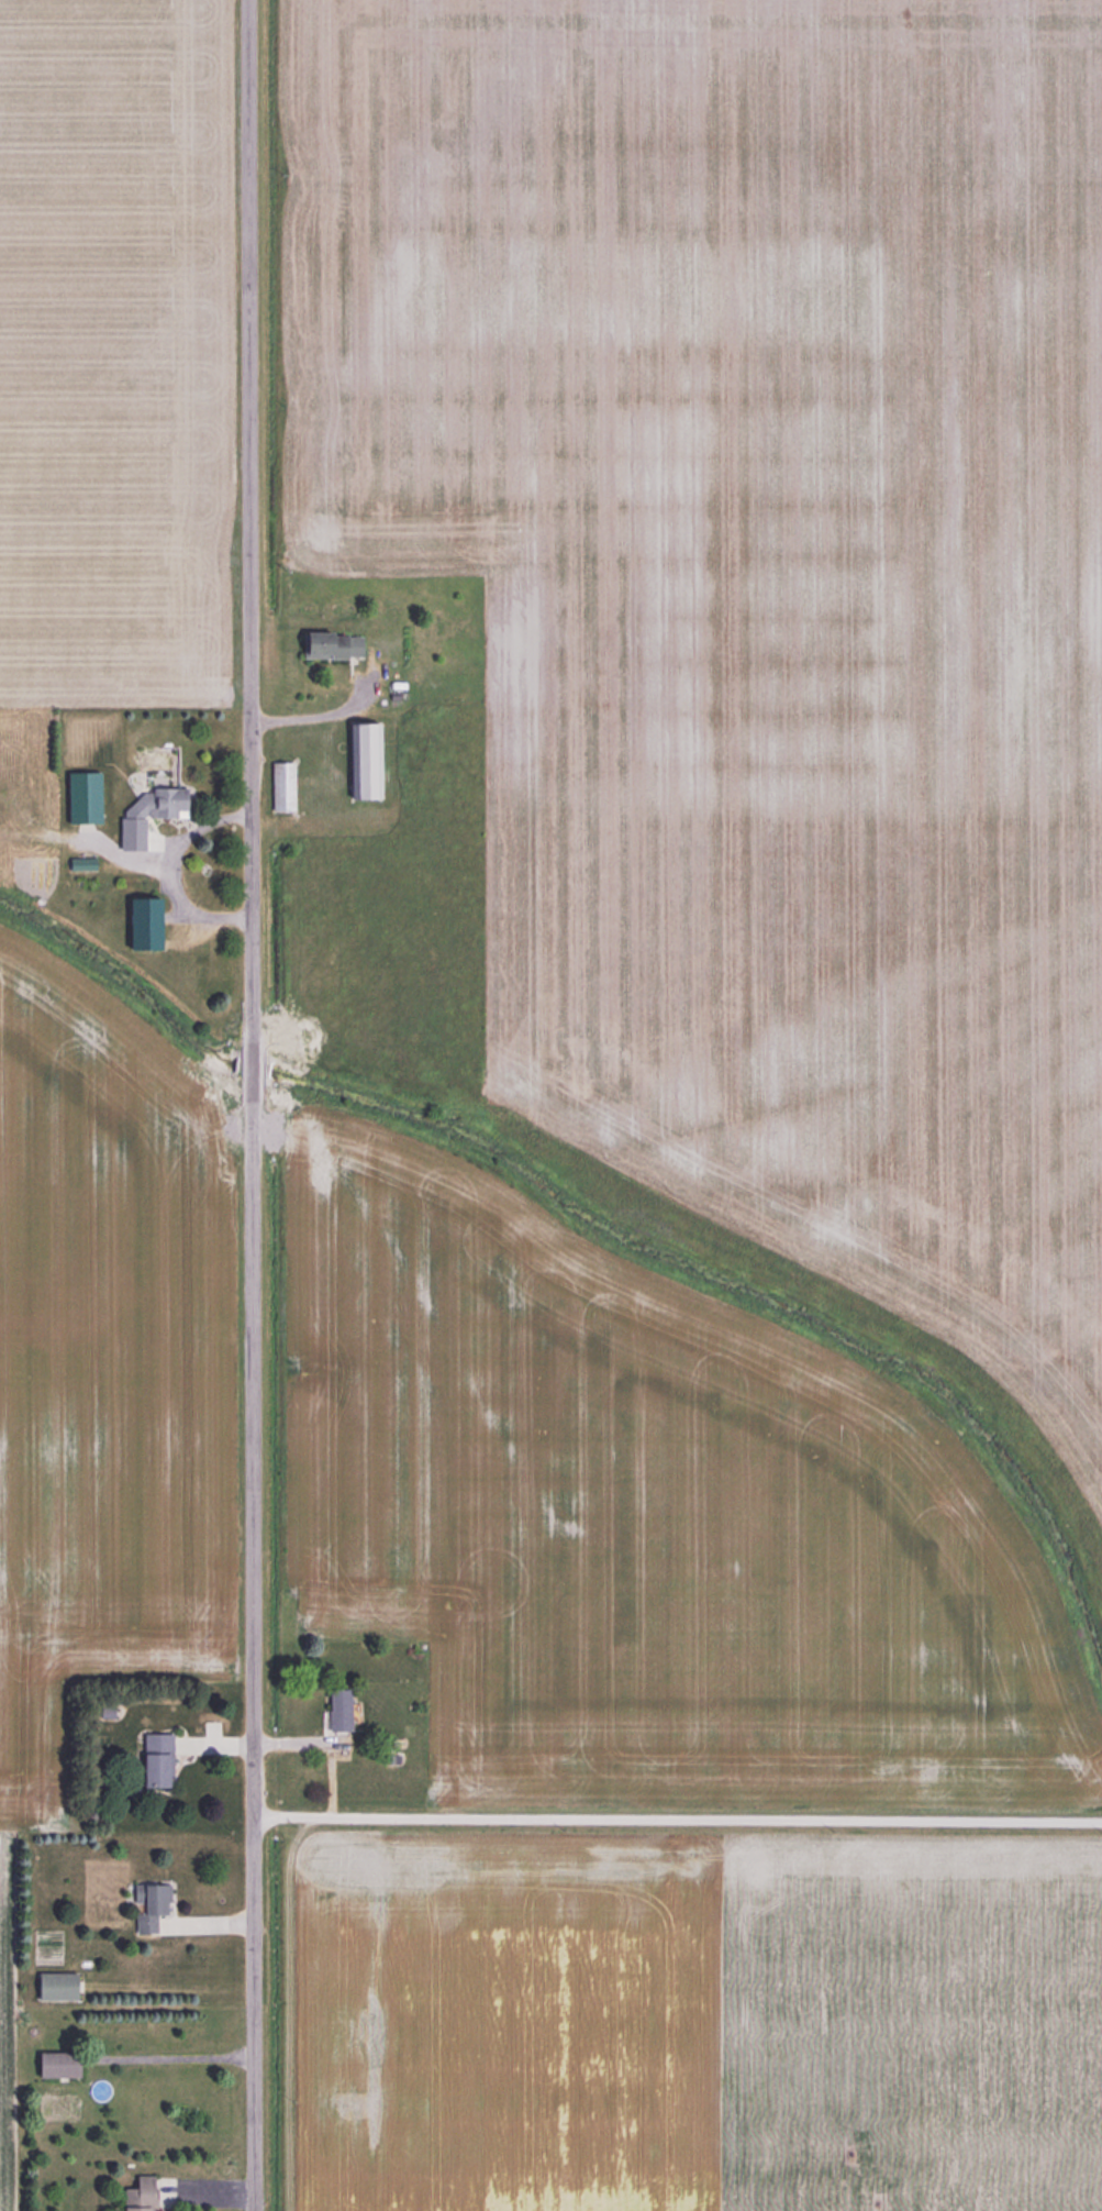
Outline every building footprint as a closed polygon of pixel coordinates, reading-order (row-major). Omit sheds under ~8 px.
[(298,657),(360,657),(361,632),(298,632),(298,657)] [(347,721),(347,797),(380,797),(380,721),(347,721)] [(271,810),(293,810),(293,761),(271,761),(271,810)] [(65,822),(101,822),(101,771),(64,771),(65,822)] [(131,816),(184,816),(184,789),(131,789),(131,816)] [(130,834),(130,850),(151,850),(151,834),(130,834)] [(124,896),(124,950),(160,950),(160,896),(124,896)] [(347,1689),(326,1689),(326,1730),(347,1730),(347,1689)] [(139,1732),(139,1787),(170,1787),(170,1732),(139,1732)] [(134,1934),(154,1934),(154,1915),(167,1915),(167,1885),(134,1885),(134,1934)] [(76,1974),(35,1974),(35,2000),(76,2000),(76,1974)] [(75,2077),(75,2053),(35,2053),(35,2077),(75,2077)] [(153,2176),(132,2176),(132,2188),(119,2188),(119,2210),(153,2210),(153,2176)]
